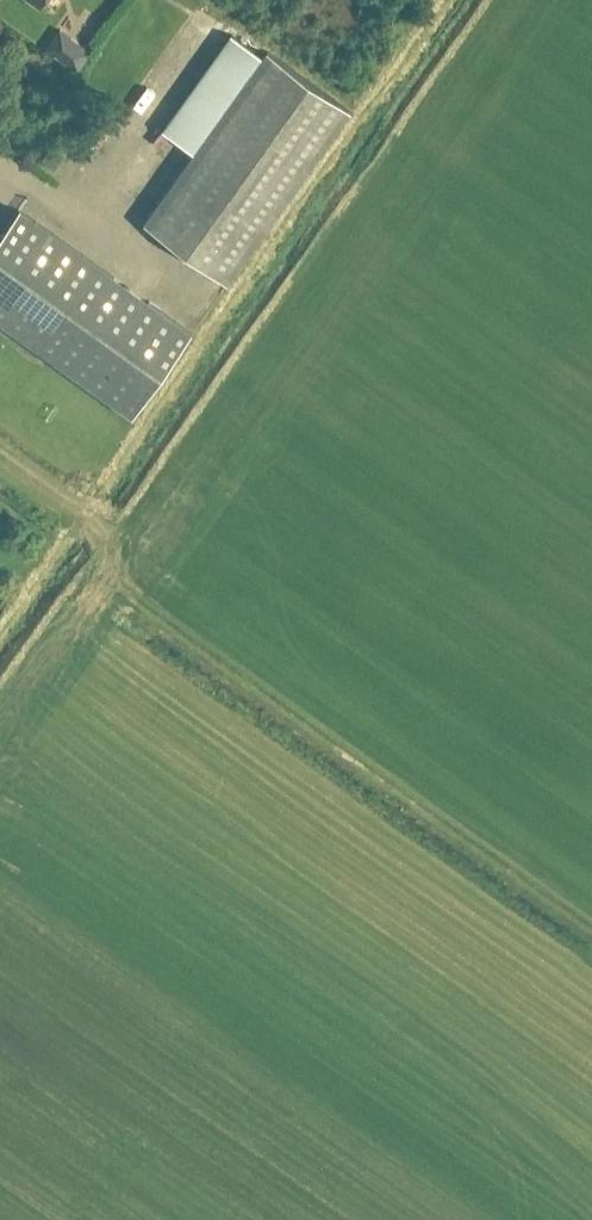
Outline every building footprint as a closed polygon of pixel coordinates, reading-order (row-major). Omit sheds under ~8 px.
[(231,26),(162,121),(192,143),(260,47),(231,26)] [(90,54),(70,40),(59,32),(47,49),(58,57),(77,71),(90,54)] [(145,224),(228,283),(351,110),(268,51),(145,224)] [(20,210),(0,238),(0,322),(130,418),(190,335),(20,210)]
